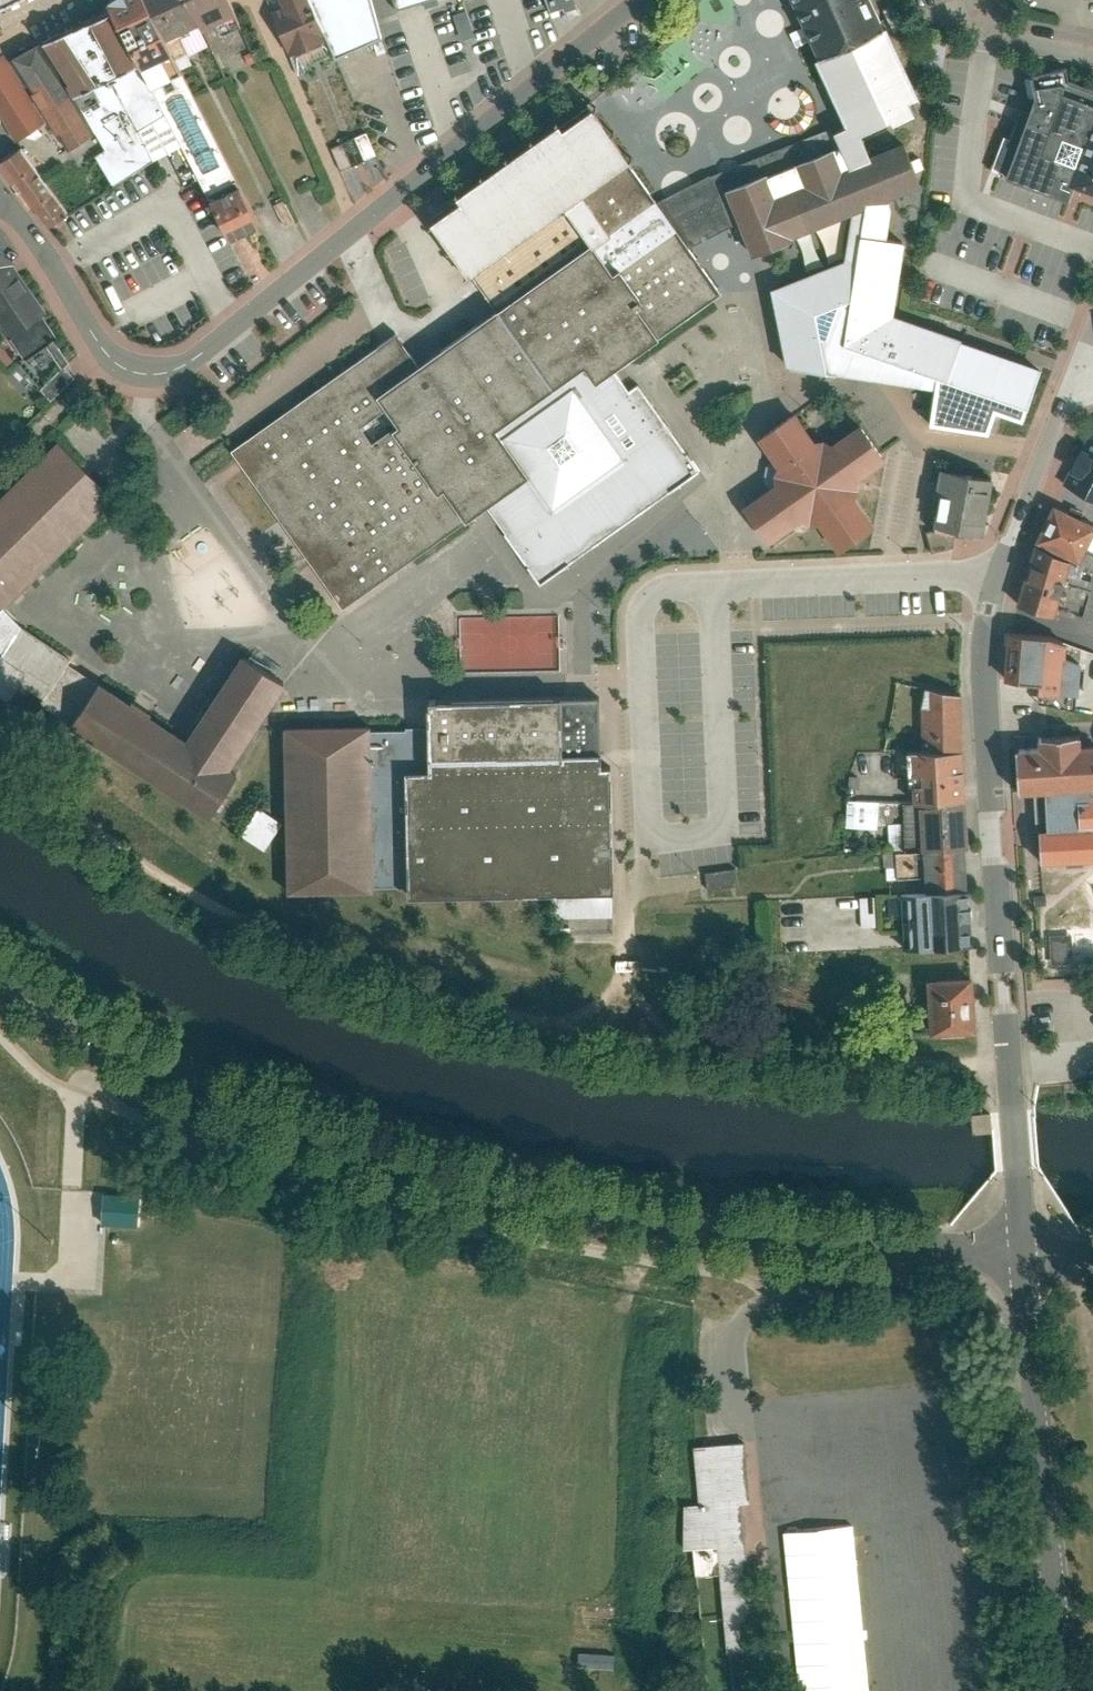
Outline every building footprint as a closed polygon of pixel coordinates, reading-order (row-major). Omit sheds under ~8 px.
[(149,85),(180,145),(226,234),(262,222),(180,70),(166,51),(142,12),(138,0),(103,0),(149,85)] [(228,0),(142,0),(146,10),(164,37),(194,24),(199,29),(235,14),(228,0)] [(252,2),(276,54),(312,38),(296,0),(257,0),(252,2)] [(853,126),(839,131),(844,144),(837,147),(845,167),(876,155),(868,135),(922,113),(917,100),(924,97),(876,0),(796,0),(853,126)] [(43,41),(54,62),(104,147),(93,155),(113,183),(180,145),(149,85),(136,69),(105,11),(43,41)] [(818,54),(811,40),(798,46),(804,60),(818,54)] [(39,46),(12,59),(10,68),(51,132),(66,155),(78,146),(77,144),(95,135),(39,46)] [(1005,68),(1010,89),(981,162),(1040,186),(1045,171),(1071,97),(1092,104),(1092,82),(1051,67),(1047,54),(1005,68)] [(4,59),(0,61),(0,121),(20,152),(51,132),(10,68),(4,59)] [(1071,97),(1045,171),(1092,187),(1092,104),(1071,97)] [(468,199),(436,220),(500,311),(423,368),(399,335),(234,452),(346,604),(491,508),(543,584),(702,471),(640,385),(632,392),(617,370),(722,294),(692,248),(660,201),(633,163),(638,159),(600,108),(571,129),(566,123),(464,193),(468,199)] [(349,118),(335,125),(347,153),(362,146),(349,118)] [(844,144),(839,131),(837,126),(712,175),(660,201),(692,248),(743,221),(731,190),(837,147),(844,144)] [(837,147),(731,190),(743,221),(756,253),(859,211),(898,195),(923,185),(906,143),(876,155),(845,167),(837,147)] [(48,226),(66,212),(23,153),(4,166),(48,226)] [(851,258),(777,287),(790,365),(938,387),(936,423),(997,432),(1000,411),(1029,420),(1047,371),(898,315),(911,241),(891,239),(898,195),(859,211),(851,258)] [(30,370),(22,376),(47,405),(60,394),(76,377),(64,365),(71,359),(12,260),(0,246),(0,335),(30,370)] [(817,439),(800,412),(763,441),(777,459),(769,466),(767,481),(773,490),(753,503),(777,541),(805,521),(824,524),(843,550),(879,525),(860,496),(863,478),(889,459),(862,423),(838,441),(817,439)] [(1089,418),(1054,482),(1089,501),(1092,494),(1092,420),(1089,418)] [(116,496),(60,443),(0,501),(0,610),(3,606),(116,496)] [(1001,480),(944,471),(940,496),(948,497),(942,532),(991,539),(1001,480)] [(1052,504),(1034,542),(1077,562),(1084,547),(1092,551),(1092,524),(1052,504)] [(1014,603),(1051,617),(1072,561),(1035,547),(1014,603)] [(192,742),(103,681),(100,685),(69,667),(72,660),(23,629),(3,606),(0,610),(0,649),(4,653),(1,664),(0,663),(0,693),(13,699),(21,683),(217,818),(245,775),(238,770),(292,686),(248,659),(192,742)] [(1078,693),(1080,660),(1064,659),(1065,638),(1015,635),(1013,678),(1035,679),(1034,691),(1078,693)] [(916,743),(968,744),(969,693),(917,692),(916,743)] [(603,694),(432,699),(433,726),(434,768),(408,769),(411,888),(411,897),(556,894),(557,920),(616,918),(612,770),(605,771),(603,694)] [(375,888),(411,888),(408,769),(434,768),(433,726),(408,726),(408,731),(373,732),(375,888)] [(373,728),(289,730),(291,894),(375,893),(375,888),(373,732),(373,728)] [(1041,874),(1092,870),(1092,744),(1013,750),(1017,800),(1036,798),(1041,874)] [(914,798),(966,799),(967,748),(915,747),(914,798)] [(846,799),(846,828),(879,828),(879,799),(846,799)] [(920,851),(965,851),(966,803),(918,802),(920,851)] [(242,836),(267,850),(283,821),(258,807),(242,836)] [(969,893),(965,851),(920,851),(898,854),(898,880),(925,879),(925,895),(969,893)] [(738,870),(707,873),(709,889),(740,885),(738,870)] [(908,948),(971,946),(969,893),(925,895),(906,896),(908,948)] [(1072,937),(1053,939),(1055,951),(1056,961),(1074,959),(1072,937)] [(977,986),(934,988),(937,1040),(980,1038),(977,986)] [(102,1193),(101,1224),(138,1225),(139,1193),(102,1193)] [(745,1441),(693,1446),(698,1501),(682,1503),(686,1549),(694,1548),(697,1577),(725,1574),(732,1652),(756,1650),(742,1505),(751,1504),(745,1441)]
